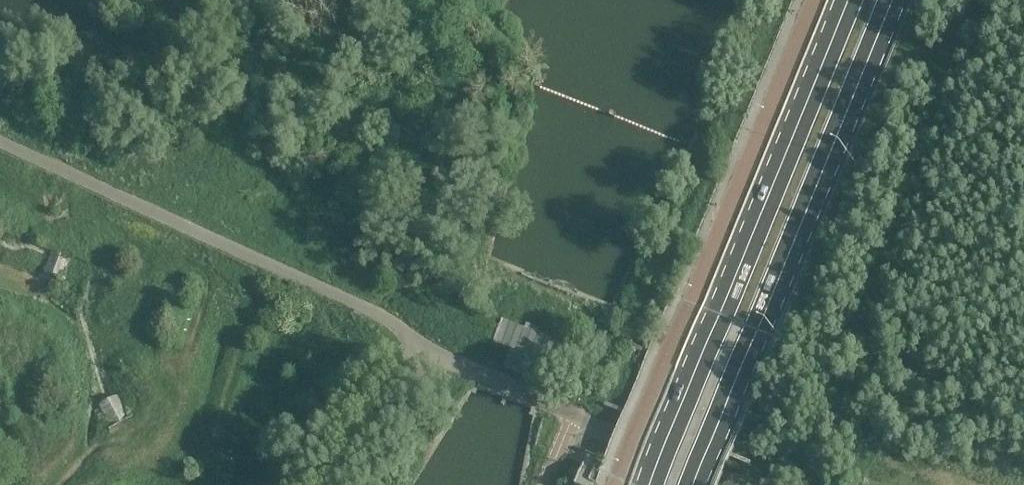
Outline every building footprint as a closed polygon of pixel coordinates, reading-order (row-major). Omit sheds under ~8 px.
[(121,268),(115,287),(120,288),(127,265),(127,261),(127,257),(126,254),(124,251),(121,247),(119,246),(117,244),(113,243),(109,242),(104,243),(100,244),(96,247),(93,250),(91,254),(90,256),(89,257),(88,257),(87,258),(36,241),(35,241),(34,239),(34,237),(35,233),(34,229),(34,226),(32,222),(30,220),(28,218),(24,216),(21,215),(16,215),(12,215),(8,216),(4,219),(2,222),(0,225),(0,233),(2,232),(3,228),(4,225),(5,223),(9,220),(13,219),(16,218),(20,219),(24,220),(28,223),(30,226),(31,230),(31,234),(30,239),(31,242),(33,244),(35,245),(50,250),(49,254),(45,268),(43,272),(42,275),(60,281),(63,282),(64,279),(66,274),(67,271),(70,260),(71,257),(85,261),(88,262),(90,262),(91,261),(93,260),(94,258),(95,255),(97,252),(100,249),(104,247),(108,247),(112,247),(116,249),(119,252),(121,255),(122,259),(122,263),(122,267),(121,268)] [(502,367),(526,376),(532,359),(550,366),(559,343),(536,334),(538,329),(525,324),(523,329),(500,320),(491,343),(509,349),(502,367)] [(146,406),(132,415),(128,409),(118,392),(107,399),(95,407),(108,429),(92,439),(95,443),(104,438),(149,411),(146,406)]
